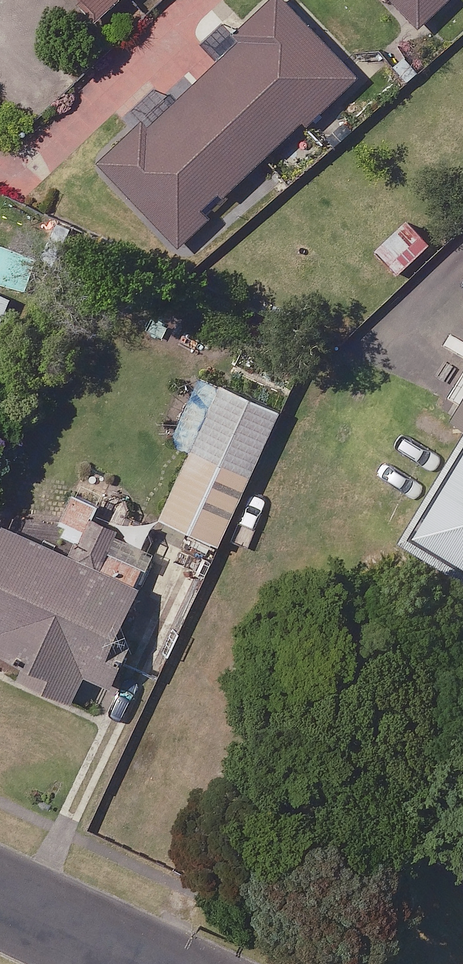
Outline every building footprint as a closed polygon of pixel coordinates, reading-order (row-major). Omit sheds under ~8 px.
[(108,15),(124,0),(94,0),(108,15)] [(288,0),(280,0),(214,58),(222,67),(177,107),(160,89),(133,113),(143,124),(106,158),(177,238),(357,78),(288,0)] [(422,22),(445,0),(400,0),(422,22)] [(0,290),(0,324),(11,328),(22,299),(0,290)] [(282,409),(200,375),(172,442),(195,452),(167,520),(226,545),(282,409)] [(414,539),(462,569),(462,457),(414,539)] [(11,528),(0,555),(0,631),(3,632),(0,639),(0,649),(32,663),(26,679),(79,702),(91,675),(110,683),(151,588),(11,528)]
